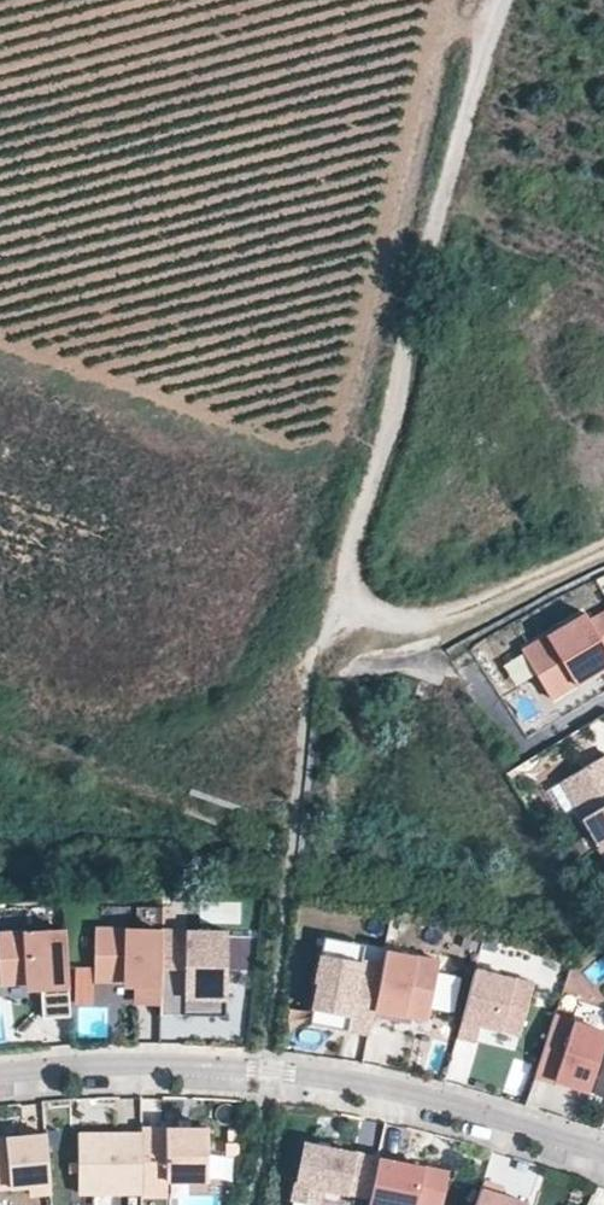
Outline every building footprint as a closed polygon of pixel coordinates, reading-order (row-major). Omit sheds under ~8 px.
[(591,621),(586,612),(521,650),(549,699),(603,667),(603,614),(591,621)] [(560,781),(599,847),(603,844),(603,755),(560,781)] [(160,1001),(161,930),(95,929),(94,979),(127,979),(138,979),(138,983),(137,1001),(160,1001)] [(65,930),(0,934),(0,982),(29,980),(41,980),(41,986),(43,1018),(70,1016),(65,930)] [(226,997),(227,931),(161,930),(160,1001),(160,1014),(185,1015),(186,997),(226,997)] [(362,961),(365,944),(325,936),(321,953),(362,961)] [(427,1020),(440,962),(385,950),(382,965),(372,1016),(395,1021),(397,1013),(411,1016),(427,1020)] [(372,1016),(382,965),(362,961),(321,953),(316,982),(318,982),(313,1009),(351,1016),(348,1030),(369,1033),(372,1016)] [(533,984),(475,968),(457,1036),(476,1041),(480,1024),(520,1034),(533,984)] [(96,990),(96,1004),(130,1004),(130,991),(96,990)] [(225,1016),(226,997),(186,997),(185,1015),(225,1016)] [(348,1030),(351,1016),(313,1009),(309,1029),(347,1037),(348,1030)] [(409,1024),(411,1016),(397,1013),(395,1021),(409,1024)] [(603,1040),(603,1032),(554,1016),(535,1076),(555,1082),(555,1079),(588,1090),(603,1040)] [(208,1179),(208,1128),(141,1128),(141,1133),(142,1193),(142,1196),(167,1195),(167,1180),(208,1179)] [(142,1193),(141,1133),(79,1134),(79,1193),(142,1193)] [(48,1156),(46,1134),(0,1138),(0,1188),(29,1185),(30,1195),(51,1193),(48,1156)] [(322,1184),(371,1194),(379,1158),(305,1142),(294,1197),(319,1202),(322,1184)] [(449,1172),(379,1158),(371,1194),(369,1204),(442,1204),(449,1172)] [(503,1187),(483,1181),(476,1204),(527,1204),(528,1203),(501,1195),(503,1187)]
